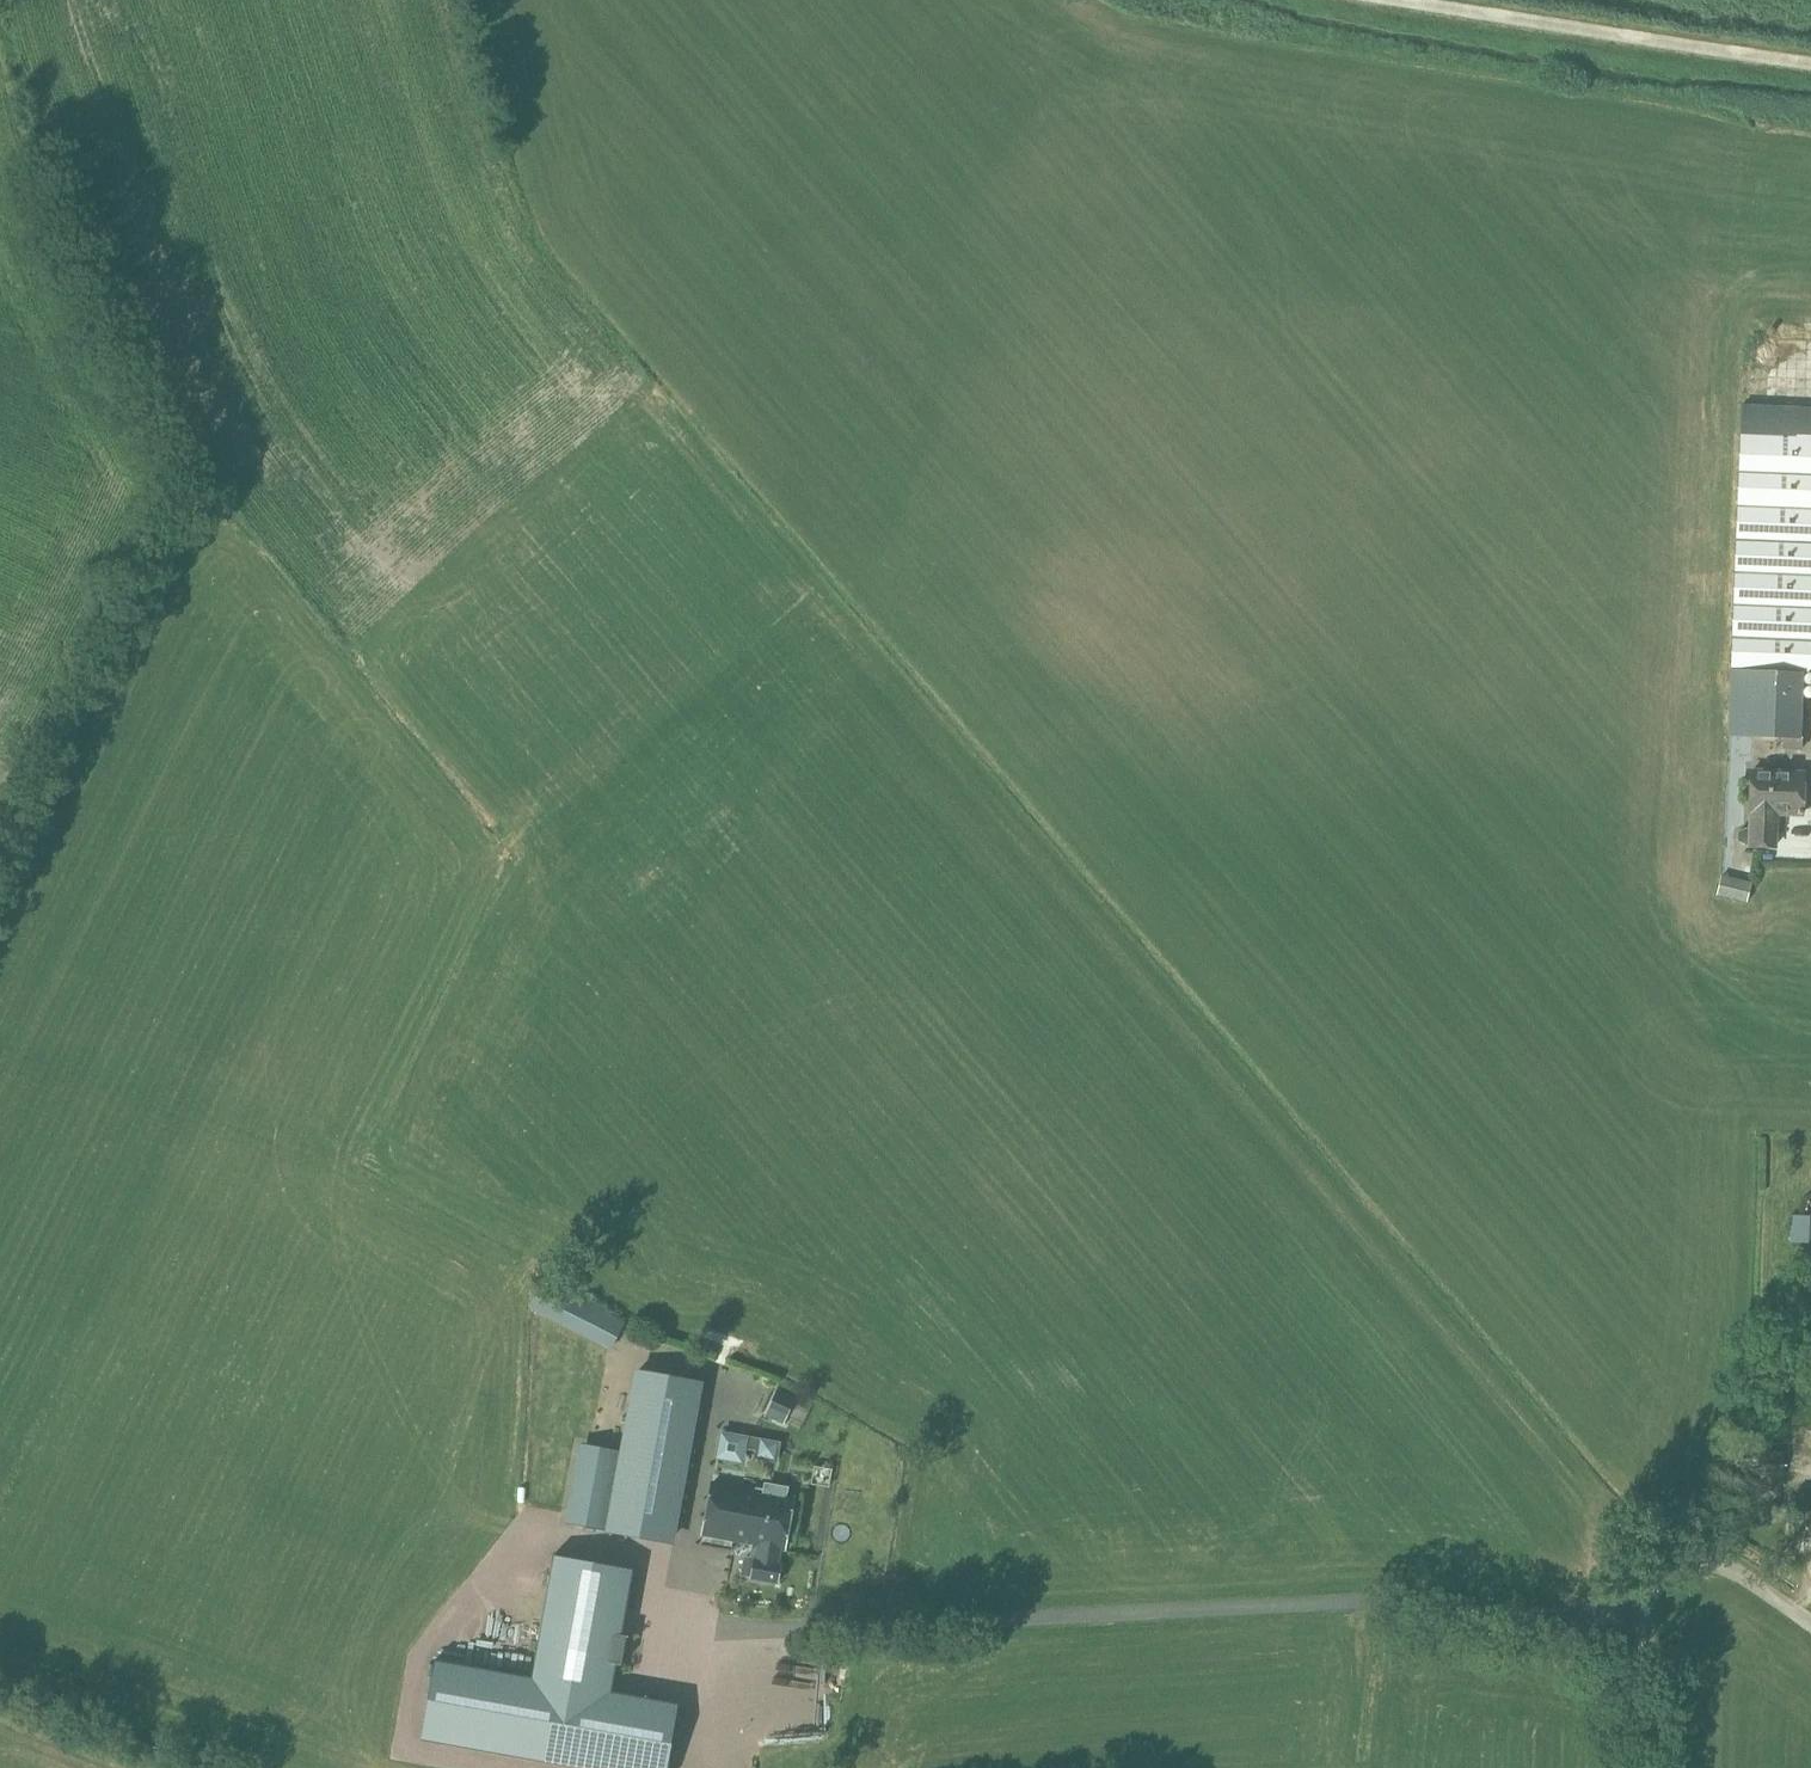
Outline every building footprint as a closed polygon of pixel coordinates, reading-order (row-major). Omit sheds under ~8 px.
[(1768,387),(1810,387),(1810,338),(1768,338),(1768,387)] [(1740,435),(1730,671),(1727,737),(1755,737),(1781,738),(1781,749),(1801,749),(1804,674),(1810,674),(1810,438),(1740,435)] [(1803,814),(1804,774),(1752,772),(1750,811),(1753,811),(1752,827),(1747,827),(1739,830),(1739,838),(1746,844),(1751,844),(1751,846),(1775,847),(1776,813),(1803,814)] [(1751,882),(1721,875),(1716,895),(1746,902),(1751,882)] [(1790,1242),(1810,1243),(1810,1216),(1792,1215),(1790,1242)] [(1784,1267),(1783,1281),(1801,1282),(1801,1267),(1784,1267)] [(626,1321),(545,1280),(533,1305),(613,1346),(626,1321)] [(674,1536),(702,1383),(638,1371),(613,1508),(610,1507),(606,1528),(609,1529),(609,1532),(646,1538),(671,1536),(674,1536)] [(747,1383),(731,1407),(747,1417),(763,1394),(747,1383)] [(766,1416),(781,1423),(792,1398),(778,1391),(766,1416)] [(719,1453),(742,1458),(746,1438),(722,1434),(719,1453)] [(581,1444),(567,1522),(606,1529),(606,1528),(610,1507),(620,1451),(581,1444)] [(763,1482),(762,1491),(714,1482),(704,1535),(754,1544),(751,1559),(755,1559),(752,1578),(778,1583),(781,1564),(779,1563),(781,1549),(784,1550),(794,1497),(787,1496),(788,1487),(763,1482)] [(421,1741),(574,1767),(664,1767),(675,1705),(679,1705),(679,1704),(612,1692),(617,1665),(621,1666),(621,1665),(617,1664),(622,1637),(626,1638),(627,1636),(622,1636),(634,1570),(633,1570),(632,1574),(554,1560),(555,1555),(554,1555),(532,1678),(435,1660),(435,1662),(439,1662),(425,1740),(421,1739),(421,1741)]
